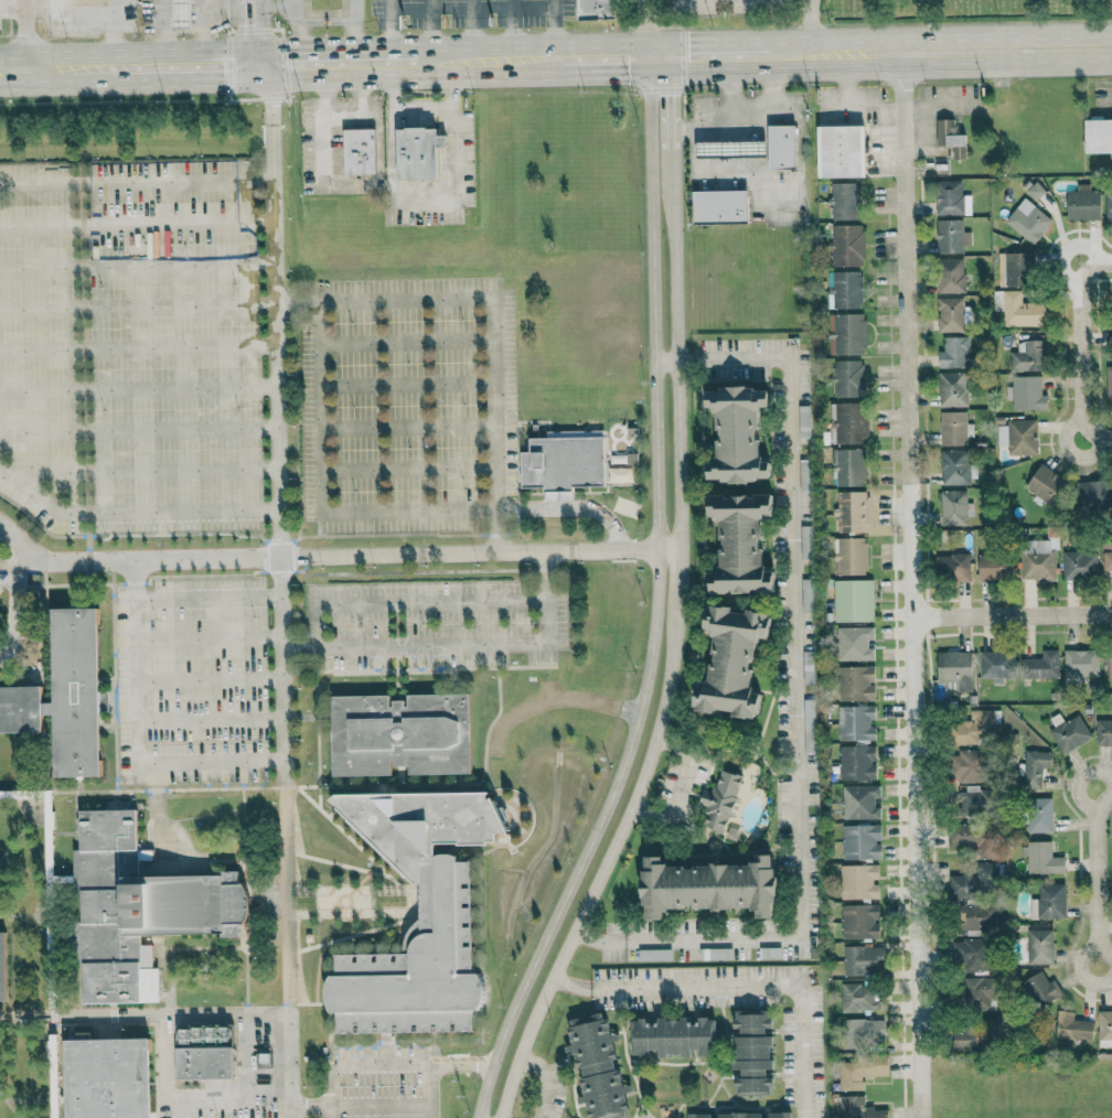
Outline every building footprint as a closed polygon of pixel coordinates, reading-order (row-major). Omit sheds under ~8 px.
[(190,0),(171,0),(172,28),(190,28),(190,0)] [(577,18),(615,18),(615,0),(577,0),(577,18)] [(954,120),(937,120),(937,146),(953,146),(953,159),(964,159),(965,135),(954,135),(954,120)] [(1085,154),(1111,153),(1111,120),(1085,120),(1085,154)] [(793,126),(768,126),(769,169),(794,168),(793,126)] [(865,126),(817,127),(818,179),(865,178),(865,126)] [(397,180),(436,179),(435,147),(444,146),(444,136),(436,137),(436,128),(395,129),(397,180)] [(373,129),(342,130),(343,175),(374,175),(373,129)] [(936,214),(963,214),(962,180),(935,180),(936,214)] [(857,183),(829,183),(830,206),(831,206),(831,219),(858,219),(857,183)] [(1037,188),(1035,183),(1027,188),(1033,199),(1044,193),(1040,186),(1037,188)] [(1089,183),(1076,184),(1077,191),(1067,191),(1067,221),(1100,220),(1100,190),(1089,190),(1089,183)] [(693,223),(747,222),(747,191),(692,192),(693,223)] [(1004,221),(1032,244),(1052,220),(1023,197),(1004,221)] [(962,219),(936,219),(936,253),(962,253),(962,219)] [(832,266),(864,265),(863,224),(831,225),(832,266)] [(998,266),(999,276),(1005,276),(1005,285),(1032,284),(1031,253),(1006,254),(1007,266),(998,266)] [(938,293),(964,293),(963,258),(937,258),(938,293)] [(862,307),(861,271),(831,271),(832,285),(827,285),(828,308),(862,307)] [(1021,291),(1002,290),(1002,326),(1044,326),(1045,302),(1021,302),(1021,291)] [(938,332),(964,332),(963,297),(937,298),(938,332)] [(865,313),(828,314),(829,354),(866,353),(865,313)] [(939,367),(967,366),(967,336),(944,336),(944,350),(938,350),(939,367)] [(1009,351),(1010,371),(1043,370),(1042,340),(1017,341),(1017,351),(1009,351)] [(832,397),(864,396),(863,359),(832,360),(832,397)] [(939,406),(967,406),(966,372),(938,372),(939,406)] [(1040,375),(1012,376),(1012,386),(1005,386),(1005,399),(1012,399),(1012,409),(1046,408),(1046,394),(1041,394),(1040,375)] [(706,387),(707,406),(717,406),(718,463),(708,463),(708,480),(771,479),(770,456),(760,457),(759,405),(770,405),(769,386),(706,387)] [(830,443),(867,443),(866,402),(829,403),(830,443)] [(940,445),(970,444),(970,423),(967,424),(967,411),(939,411),(940,445)] [(1008,454),(1036,454),(1036,419),(1006,420),(1006,425),(996,425),(997,446),(1007,446),(1008,454)] [(521,487),(543,487),(543,500),(572,500),(572,486),(604,485),(603,430),(546,431),(546,437),(529,437),(529,451),(521,451),(521,487)] [(864,448),(831,449),(832,486),(865,485),(864,448)] [(940,485),(968,485),(969,450),(941,450),(940,485)] [(1026,491),(1054,504),(1067,478),(1038,464),(1026,491)] [(608,482),(633,482),(634,467),(608,467),(608,482)] [(1106,480),(1075,481),(1075,496),(1079,496),(1080,510),(1107,509),(1106,480)] [(940,491),(941,525),(972,525),(972,502),(967,502),(967,490),(940,491)] [(842,532),(867,532),(867,491),(843,491),(842,532)] [(709,494),(709,516),(720,516),(721,566),(710,566),(711,592),(775,591),(774,569),(763,569),(762,516),(774,516),(773,493),(709,494)] [(1021,579),(1056,579),(1056,534),(1054,534),(1054,528),(1047,528),(1047,540),(1021,540),(1021,579)] [(835,538),(835,574),(866,574),(865,538),(835,538)] [(1111,571),(1111,546),(1103,546),(1103,570),(1111,571)] [(1063,578),(1098,578),(1097,551),(1062,552),(1063,578)] [(969,581),(969,555),(935,554),(935,581),(969,581)] [(978,556),(978,580),(1013,579),(1012,555),(978,556)] [(872,579),(833,580),(834,621),(873,621),(872,579)] [(694,710),(719,712),(720,709),(726,710),(740,715),(756,717),(760,709),(761,693),(751,689),(754,667),(750,666),(755,653),(756,649),(761,637),(770,638),(772,612),(731,608),(724,605),(708,603),(705,629),(715,630),(711,667),(710,670),(710,673),(706,682),(697,681),(694,710)] [(51,731),(0,732),(0,682),(50,681),(49,606),(92,605),(95,771),(52,772),(51,731)] [(837,660),(873,660),(873,648),(871,648),(871,626),(837,627),(837,660)] [(1058,650),(1041,650),(1041,659),(1020,659),(1020,678),(1058,678),(1058,650)] [(1098,680),(1098,651),(1064,650),(1063,679),(1098,680)] [(972,691),(971,651),(937,652),(938,682),(946,682),(946,692),(972,691)] [(979,678),(991,678),(991,684),(1003,684),(1003,673),(1012,673),(1012,651),(979,651),(979,678)] [(874,700),(874,683),(874,666),(837,666),(838,701),(874,700)] [(332,776),(391,775),(391,766),(407,766),(408,774),(470,773),(469,693),(405,694),(405,700),(390,700),(390,694),(330,695),(332,776)] [(838,706),(838,740),(873,740),(872,719),(875,719),(874,706),(838,706)] [(983,745),(983,731),(995,731),(995,710),(971,710),(971,723),(950,723),(950,745),(983,745)] [(1091,738),(1077,713),(1048,730),(1061,754),(1091,738)] [(1096,746),(1111,746),(1111,719),(1095,720),(1096,746)] [(839,746),(839,780),(875,779),(875,745),(839,746)] [(949,777),(958,777),(958,781),(984,782),(985,752),(950,750),(949,777)] [(1041,788),(1041,767),(1051,768),(1052,752),(1024,751),(1023,788),(1041,788)] [(702,827),(726,833),(740,774),(719,770),(714,792),(704,790),(701,805),(706,806),(702,827)] [(842,819),(879,819),(879,807),(874,807),(874,797),(879,796),(879,785),(842,786),(842,819)] [(958,792),(958,815),(981,814),(981,785),(965,785),(966,792),(958,792)] [(1027,832),(1052,832),(1051,798),(1026,798),(1027,832)] [(82,807),(145,807),(146,849),(160,849),(161,871),(243,871),(243,882),(249,882),(254,895),(254,910),(247,921),(240,920),(240,937),(224,937),(223,932),(145,933),(145,945),(158,945),(158,971),(145,971),(143,1003),(85,1003),(85,955),(79,955),(78,922),(84,922),(83,888),(105,888),(105,850),(83,850),(82,807)] [(842,860),(881,859),(880,824),(841,825),(842,860)] [(948,824),(948,848),(976,849),(975,857),(990,858),(991,825),(948,824)] [(1065,873),(1065,857),(1051,857),(1051,842),(1021,842),(1021,856),(1026,856),(1026,873),(1065,873)] [(336,954),(406,953),(409,944),(415,937),(424,933),(421,860),(434,860),(434,854),(441,851),(450,851),(457,853),(459,860),(475,861),(474,971),(483,972),(487,982),(485,992),(483,1001),(481,1008),(474,1008),(475,1030),(339,1032),(340,1012),(331,1012),(325,999),(325,986),(330,976),(338,976),(336,954)] [(644,855),(643,919),(663,919),(663,907),(756,909),(756,917),(774,917),(775,854),(753,854),(753,865),(662,864),(662,856),(644,855)] [(948,875),(949,898),(975,898),(975,886),(998,886),(997,862),(975,863),(975,868),(962,868),(962,875),(948,875)] [(839,865),(840,899),(878,899),(878,882),(877,864),(839,865)] [(1064,884),(1038,885),(1038,898),(1030,899),(1030,919),(1065,918),(1064,884)] [(840,905),(841,939),(879,938),(878,904),(840,905)] [(957,929),(997,930),(997,905),(957,904),(957,929)] [(1027,965),(1053,964),(1052,930),(1026,930),(1027,965)] [(10,1001),(0,1001),(0,933),(10,933),(10,1001)] [(953,940),(953,963),(963,963),(963,972),(989,971),(988,939),(953,940)] [(879,946),(842,947),(843,974),(880,973),(879,946)] [(638,949),(638,961),(671,960),(670,949),(638,949)] [(1054,979),(1047,983),(1041,971),(1020,983),(1036,1011),(1064,996),(1054,979)] [(996,1010),(996,1000),(1000,1000),(1000,978),(961,978),(960,1009),(996,1010)] [(881,1000),(875,1001),(874,983),(841,985),(842,1012),(882,1011),(881,1000)] [(735,1032),(772,1030),(771,1009),(734,1010),(735,1032)] [(1098,1011),(1099,1047),(1111,1047),(1111,1011),(1098,1011)] [(573,1048),(575,1048),(584,1099),(586,1099),(589,1117),(620,1117),(628,1116),(624,1089),(622,1089),(613,1041),(619,1040),(618,1033),(610,1034),(605,1012),(568,1019),(573,1048)] [(953,1049),(1001,1048),(1001,1016),(981,1016),(981,1028),(953,1028),(953,1049)] [(632,1018),(632,1056),(649,1056),(649,1050),(658,1050),(658,1056),(691,1055),(691,1050),(699,1049),(699,1056),(717,1055),(716,1017),(699,1017),(699,1024),(690,1024),(690,1018),(658,1018),(658,1025),(648,1025),(648,1018),(632,1018)] [(1056,1035),(1093,1037),(1094,1019),(1057,1017),(1056,1035)] [(884,1019),(845,1020),(846,1049),(861,1048),(861,1042),(885,1041),(884,1019)] [(177,1047),(234,1046),(233,1024),(177,1025),(177,1047)] [(772,1092),(772,1073),(773,1073),(774,1060),(771,1060),(771,1037),(735,1036),(734,1070),(737,1070),(737,1092),(772,1092)] [(151,1038),(66,1039),(67,1117),(152,1117),(151,1038)] [(234,1047),(176,1048),(176,1079),(234,1079),(234,1047)] [(840,1090),(865,1090),(865,1077),(889,1077),(888,1055),(853,1055),(853,1061),(840,1062),(840,1090)] [(889,1108),(865,1108),(865,1095),(840,1096),(841,1117),(889,1117),(889,1108)]
